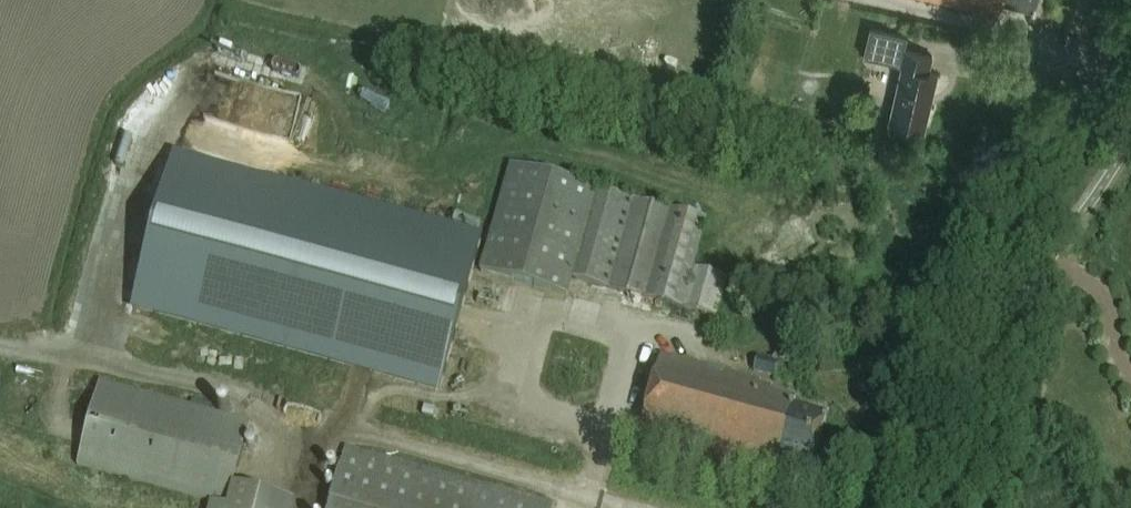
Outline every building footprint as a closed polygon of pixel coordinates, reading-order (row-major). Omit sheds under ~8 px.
[(997,11),(1002,0),(948,0),(997,11)] [(868,26),(862,55),(901,63),(888,120),(924,128),(937,72),(928,70),(931,54),(903,48),(906,35),(868,26)] [(206,106),(297,129),(306,95),(289,91),(285,108),(277,106),(281,91),(253,84),(253,82),(233,76),(230,90),(211,85),(206,106)] [(439,391),(481,238),(173,157),(132,307),(439,391)] [(705,219),(510,165),(480,272),(566,296),(571,278),(715,318),(726,278),(691,268),(705,219)] [(758,382),(660,356),(638,439),(773,475),(778,456),(810,465),(823,417),(791,408),(794,399),(769,392),(770,387),(758,384),(758,382)] [(755,358),(751,373),(772,379),(776,365),(755,358)] [(75,465),(209,501),(207,507),(291,507),(293,502),(231,485),(249,421),(209,410),(210,405),(190,399),(189,405),(98,380),(75,465)] [(551,502),(343,445),(326,507),(549,507),(551,502)]
